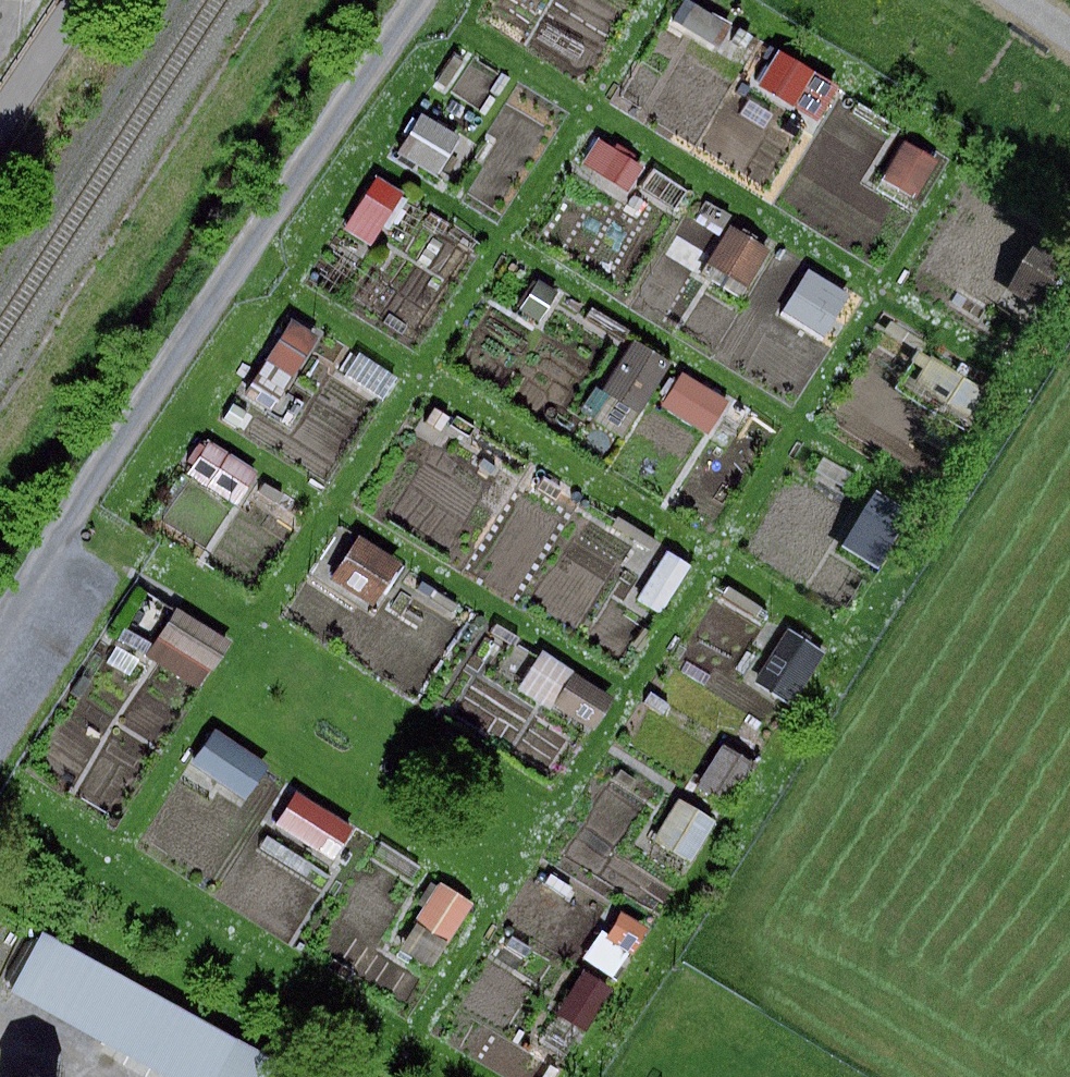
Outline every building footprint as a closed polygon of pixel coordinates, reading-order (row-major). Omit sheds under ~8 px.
[(442,88),(459,62),(449,55),(431,81),(442,88)] [(805,92),(814,77),(787,60),(778,75),(805,92)] [(452,141),(455,137),(416,113),(392,153),(431,176),(433,173),(447,181),(466,149),(452,141)] [(640,167),(595,138),(578,164),(623,194),(640,167)] [(914,195),(935,161),(900,140),(879,174),(914,195)] [(684,189),(649,167),(636,188),(671,210),(684,189)] [(368,247),(400,195),(371,177),(339,229),(368,247)] [(635,220),(647,201),(633,192),(621,211),(635,220)] [(727,215),(703,200),(691,218),(716,233),(727,215)] [(767,251),(725,225),(702,263),(744,288),(767,251)] [(1045,235),(1011,291),(1043,311),(1069,266),(1069,250),(1045,235)] [(849,298),(801,269),(772,315),(807,336),(821,314),(834,322),(849,298)] [(535,323),(554,293),(531,279),(513,309),(535,323)] [(315,337),(288,319),(260,363),(287,380),(315,337)] [(926,341),(891,320),(885,329),(920,351),(926,341)] [(618,439),(665,363),(628,340),(596,391),(590,387),(579,405),(590,412),(585,419),(618,439)] [(995,393),(936,356),(934,359),(922,351),(915,362),(927,369),(918,384),(977,421),(995,393)] [(390,381),(369,367),(364,374),(359,382),(380,396),(390,381)] [(724,401),(676,371),(656,405),(703,434),(724,401)] [(436,432),(446,418),(428,406),(418,420),(436,432)] [(243,472),(191,436),(171,464),(198,483),(202,478),(227,495),(243,472)] [(845,488),(854,474),(823,456),(815,470),(845,488)] [(493,468),(480,460),(473,469),(487,477),(493,468)] [(281,495),(260,481),(253,492),(273,506),(281,495)] [(916,512),(880,490),(844,546),(880,568),(916,512)] [(652,541),(613,517),(607,527),(645,551),(652,541)] [(396,564),(353,536),(324,579),(368,608),(396,564)] [(686,566),(662,551),(631,601),(655,616),(686,566)] [(459,609),(432,592),(426,602),(452,619),(459,609)] [(207,669),(224,640),(171,608),(148,645),(127,632),(124,637),(144,650),(143,652),(182,676),(193,660),(207,669)] [(515,637),(492,622),(483,636),(507,651),(515,637)] [(822,655),(783,630),(749,682),(788,707),(822,655)] [(609,699),(538,653),(513,691),(539,708),(543,702),(588,731),(609,699)] [(86,680),(76,674),(66,692),(76,698),(86,680)] [(665,705),(645,692),(638,703),(658,716),(665,705)] [(265,763),(209,726),(186,762),(242,799),(265,763)] [(751,765),(717,744),(690,788),(724,809),(751,765)] [(634,781),(615,769),(607,780),(626,792),(634,781)] [(348,825),(290,789),(269,822),(327,858),(348,825)] [(688,808),(674,800),(647,842),(685,866),(712,823),(688,808)] [(568,886),(546,872),(540,882),(562,896),(568,886)] [(469,903),(434,881),(410,920),(444,941),(469,903)] [(603,933),(597,929),(580,957),(612,978),(644,927),(618,910),(603,933)] [(44,932),(11,993),(165,1076),(218,1076),(239,1039),(44,932)] [(526,948),(506,936),(499,946),(520,959),(526,948)] [(608,986),(580,968),(552,1012),(580,1030),(608,986)] [(507,1027),(487,1063),(512,1076),(544,1076),(556,1055),(507,1027)]
